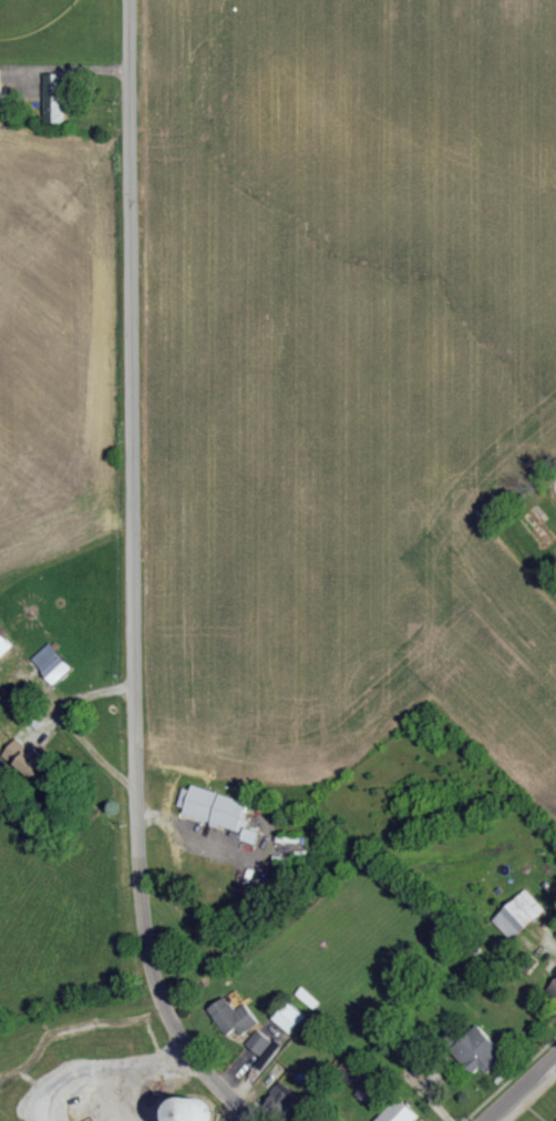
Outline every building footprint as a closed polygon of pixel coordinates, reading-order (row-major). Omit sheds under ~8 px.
[(68,124),(68,74),(47,74),(48,124),(68,124)] [(16,646),(0,629),(0,661),(16,646)] [(34,661),(58,686),(76,669),(52,643),(34,661)] [(32,753),(18,741),(6,755),(43,788),(60,769),(36,748),(32,753)] [(253,804),(195,787),(194,791),(185,789),(179,812),(245,832),(253,804)] [(259,845),(262,833),(247,829),(244,841),(259,845)] [(515,942),(549,911),(530,890),(496,921),(515,942)] [(263,1025),(249,1005),(239,1011),(229,998),(211,1010),(230,1037),(240,1030),(245,1037),(263,1025)] [(295,1035),(310,1018),(292,1003),(277,1021),(295,1035)] [(484,1067),(488,1071),(508,1052),(481,1024),(457,1047),(479,1071),(484,1067)] [(276,1043),(262,1031),(250,1045),(263,1057),(276,1043)] [(296,1094),(283,1080),(271,1092),(292,1114),(297,1109),(289,1101),(296,1094)] [(422,1115),(402,1096),(377,1120),(416,1120),(422,1115)] [(186,1097),(177,1120),(215,1120),(219,1109),(186,1097)]
